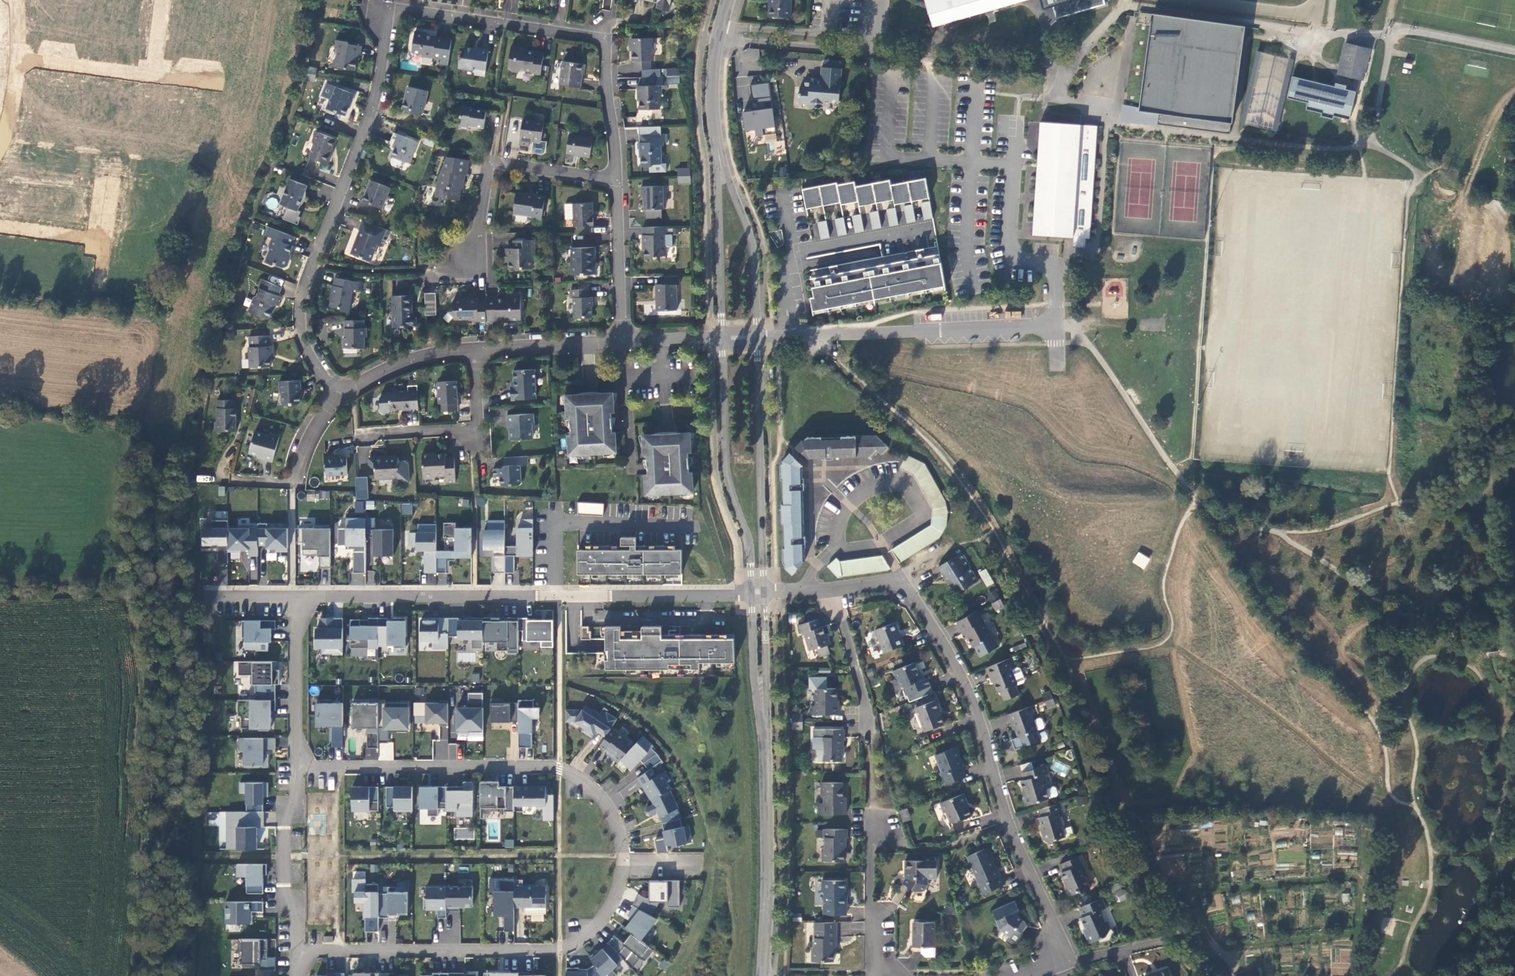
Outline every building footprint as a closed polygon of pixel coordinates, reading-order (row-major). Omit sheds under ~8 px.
[(659,2),(658,5),(670,8),(672,0),(650,0),(659,2)] [(790,17),(791,0),(770,0),(769,16),(790,17)] [(1027,0),(925,0),(933,27),(1027,0)] [(1043,9),(1054,4),(1057,19),(1106,5),(1105,0),(1041,0),(1043,9)] [(1245,26),(1139,11),(1138,22),(1135,22),(1126,92),(1124,91),(1122,108),(1127,108),(1125,119),(1230,133),(1245,26)] [(422,56),(441,59),(441,64),(448,65),(452,39),(425,35),(426,33),(415,31),(412,52),(422,53),(422,56)] [(635,70),(650,69),(650,60),(652,60),(652,38),(632,38),(631,40),(631,45),(633,47),(633,61),(635,61),(635,70)] [(335,67),(356,71),(359,54),(361,55),(362,46),(349,44),(347,42),(337,40),(335,48),(338,48),(337,58),(334,59),(334,65),(335,67)] [(1359,79),(1366,47),(1346,42),(1339,74),(1359,79)] [(541,75),(544,53),(526,50),(526,51),(521,51),(522,48),(511,46),(508,68),(510,68),(512,71),(519,72),(522,70),(532,71),(534,74),(541,75)] [(485,75),(489,50),(466,47),(465,56),(460,57),(459,68),(475,70),(475,74),(485,75)] [(1370,48),(1366,47),(1359,79),(1364,80),(1370,48)] [(758,60),(758,49),(744,49),(743,60),(758,60)] [(1294,60),(1257,52),(1242,122),(1279,130),(1294,60)] [(1413,60),(1406,59),(1404,66),(1411,68),(1413,60)] [(563,61),(560,85),(581,88),(582,78),(581,77),(583,64),(563,61)] [(799,104),(810,105),(813,102),(821,103),(823,106),(830,106),(830,102),(839,102),(842,69),(822,67),(821,79),(810,78),(810,88),(805,88),(800,88),(799,104)] [(447,72),(439,71),(438,79),(446,80),(447,72)] [(306,80),(315,81),(316,75),(307,73),(306,80)] [(1336,82),(1335,85),(1293,75),(1287,97),(1308,102),(1306,108),(1322,112),(1321,115),(1333,118),(1334,115),(1350,119),(1352,107),(1347,106),(1348,100),(1354,101),(1356,90),(1346,88),(1347,84),(1336,82)] [(669,84),(668,84),(668,76),(666,76),(642,77),(643,85),(659,85),(669,85),(669,84)] [(680,83),(680,76),(668,76),(668,84),(669,84),(681,84),(680,83)] [(327,83),(322,96),(331,99),(327,108),(345,115),(350,102),(352,103),(355,94),(327,83)] [(741,114),(744,131),(754,130),(755,137),(774,134),(771,110),(763,111),(763,105),(770,104),(767,84),(748,86),(750,101),(755,101),(757,100),(759,111),(757,112),(741,114)] [(640,110),(660,109),(659,85),(643,85),(638,85),(638,95),(640,95),(640,110)] [(428,92),(408,87),(403,109),(423,114),(428,92)] [(462,106),(459,128),(470,130),(470,126),(484,128),(487,111),(473,109),(473,107),(462,106)] [(523,119),(520,144),(529,145),(530,141),(539,143),(541,141),(544,122),(523,119)] [(1041,122),(1033,234),(1090,238),(1097,126),(1041,122)] [(332,154),(331,153),(336,139),(317,131),(313,141),(314,145),(310,157),(328,164),(332,154)] [(390,142),(395,144),(399,134),(394,132),(390,142)] [(410,163),(419,142),(399,134),(395,144),(397,145),(392,156),(410,163)] [(641,142),(639,142),(640,151),(641,151),(641,166),(652,166),(653,164),(662,164),(661,142),(665,142),(665,134),(640,134),(641,142)] [(590,155),(593,138),(569,135),(567,153),(575,155),(575,153),(590,155)] [(785,142),(772,141),(770,153),(783,155),(785,142)] [(470,160),(448,157),(438,182),(436,197),(460,200),(462,188),(459,188),(459,184),(462,184),(464,185),(466,174),(468,174),(470,160)] [(691,183),(691,175),(678,176),(679,184),(691,183)] [(838,182),(803,188),(807,208),(841,202),(842,204),(859,201),(860,205),(894,199),(895,204),(930,197),(926,177),(891,184),(891,179),(856,186),(855,181),(838,184),(838,182)] [(298,211),(308,186),(290,179),(281,204),(298,211)] [(391,187),(372,180),(364,201),(382,208),(391,187)] [(644,209),(647,209),(647,218),(662,217),(662,209),(664,209),(664,185),(641,186),(641,196),(644,196),(644,209)] [(532,218),(542,219),(545,197),(517,192),(514,212),(532,215),(532,218)] [(367,213),(370,206),(360,202),(357,209),(367,213)] [(573,204),(574,226),(594,226),(593,203),(573,204)] [(925,219),(934,217),(931,205),(922,206),(925,219)] [(914,208),(905,210),(908,222),(916,220),(914,208)] [(897,211),(888,213),(890,225),(899,223),(897,211)] [(880,215),(871,216),(873,228),(882,227),(880,215)] [(679,218),(679,226),(692,225),(692,217),(679,218)] [(862,218),(854,220),(856,232),(865,230),(862,218)] [(385,239),(384,238),(387,229),(363,220),(359,229),(360,230),(357,239),(358,239),(352,254),(372,261),(378,245),(383,246),(385,239)] [(845,221),(837,223),(839,235),(848,233),(845,221)] [(828,225),(819,226),(822,239),(831,237),(828,225)] [(295,237),(269,226),(266,235),(272,238),(269,246),(270,249),(265,262),(273,265),(275,263),(284,267),(287,266),(289,261),(288,258),(293,245),(292,245),(295,237)] [(657,256),(667,255),(667,246),(665,244),(665,235),(668,234),(667,226),(643,227),(643,235),(643,244),(645,244),(645,258),(657,258),(657,256)] [(1086,248),(1086,238),(1074,237),(1074,247),(1086,248)] [(532,257),(535,257),(535,239),(515,240),(515,248),(507,248),(508,256),(506,256),(506,262),(510,262),(510,269),(532,268),(532,257)] [(594,258),(595,258),(595,247),(571,248),(572,274),(596,274),(595,262),(594,262),(594,258)] [(812,312),(944,286),(938,254),(810,280),(813,298),(810,299),(812,312)] [(676,284),(680,284),(680,276),(662,276),(663,284),(656,284),(657,311),(677,310),(676,284)] [(354,290),(357,290),(359,282),(335,277),(334,286),(333,285),(331,295),(332,295),(330,306),(340,308),(342,311),(350,312),(354,290)] [(282,287),(262,279),(259,288),(261,289),(259,295),(255,297),(250,312),(270,320),(276,304),(279,305),(282,296),(279,295),(282,287)] [(589,289),(571,290),(571,298),(574,298),(574,318),(592,317),(592,306),(593,306),(593,297),(589,297),(589,289)] [(425,292),(424,315),(435,316),(436,292),(425,292)] [(417,316),(413,316),(413,295),(393,296),(394,327),(417,326),(417,316)] [(486,297),(486,299),(487,319),(487,322),(498,322),(498,320),(521,319),(521,296),(511,296),(511,298),(497,299),(497,297),(486,297)] [(454,306),(449,311),(454,316),(454,319),(468,319),(471,321),(479,321),(479,319),(487,319),(486,299),(478,300),(478,297),(469,297),(469,300),(464,300),(462,298),(456,298),(454,300),(454,306)] [(367,328),(365,328),(364,320),(345,320),(345,340),(343,340),(343,348),(365,348),(365,337),(367,337),(367,328)] [(270,335),(249,337),(250,347),(249,347),(251,368),(271,366),(270,355),(273,355),(272,346),(271,346),(270,335)] [(515,387),(511,387),(512,400),(537,398),(535,369),(514,370),(515,387)] [(300,390),(301,390),(301,380),(280,381),(280,392),(281,392),(282,403),(284,405),(299,404),(301,401),(300,390)] [(439,382),(440,412),(458,411),(457,403),(458,403),(457,381),(439,382)] [(412,410),(412,408),(419,408),(418,392),(390,393),(390,395),(383,395),(380,398),(381,411),(383,413),(389,412),(391,410),(391,409),(403,409),(403,410),(412,410)] [(569,434),(570,454),(617,452),(616,432),(613,432),(612,412),(615,412),(614,392),(567,395),(568,415),(570,415),(572,434),(569,434)] [(215,429),(217,431),(237,431),(237,408),(235,408),(235,400),(218,400),(217,422),(215,424),(215,429)] [(532,424),(534,424),(534,413),(507,415),(508,424),(510,424),(511,440),(533,439),(532,424)] [(403,415),(402,423),(411,424),(412,416),(403,415)] [(265,457),(264,459),(273,461),(280,436),(270,433),(270,436),(255,432),(250,453),(265,457)] [(646,474),(647,494),(694,491),(693,471),(690,472),(689,452),(692,452),(690,432),(644,435),(645,454),(647,454),(648,474),(646,474)] [(889,447),(877,435),(847,436),(847,437),(842,437),(822,438),(814,438),(814,437),(808,437),(807,438),(799,446),(802,448),(801,450),(810,459),(811,458),(822,458),(826,458),(826,459),(834,459),(834,457),(868,456),(869,456),(870,457),(878,449),(879,450),(883,454),(889,447)] [(456,482),(455,457),(446,458),(445,454),(432,455),(431,453),(423,454),(424,479),(434,478),(436,476),(446,475),(446,483),(456,482)] [(949,511),(946,501),(925,463),(907,454),(900,468),(914,475),(933,509),(932,517),(948,518),(949,511)] [(326,456),(327,475),(348,474),(347,457),(340,458),(340,455),(326,456)] [(529,464),(528,456),(505,457),(505,465),(503,467),(494,467),(495,476),(500,476),(501,483),(503,485),(520,484),(522,482),(521,464),(529,464)] [(806,536),(804,536),(803,490),(804,490),(804,482),(803,482),(803,478),(803,467),(803,466),(794,457),(792,459),(790,456),(782,464),(781,465),(781,471),(783,471),(783,479),(784,504),(781,504),(782,523),(784,523),(785,548),(785,556),(784,556),(784,562),(785,563),(793,570),(795,568),(797,569),(806,560),(805,559),(805,548),(805,544),(806,544),(806,536)] [(385,458),(385,457),(375,457),(375,458),(375,467),(376,476),(378,478),(399,477),(399,479),(399,482),(409,481),(408,463),(406,460),(399,461),(399,457),(385,458)] [(367,477),(357,477),(358,498),(369,497),(367,477)] [(374,510),(374,501),(365,500),(365,509),(374,510)] [(604,504),(579,502),(578,514),(604,516),(604,504)] [(947,526),(948,518),(932,517),(932,525),(892,550),(900,563),(940,538),(947,526)] [(366,537),(366,518),(346,518),(346,528),(338,528),(338,545),(349,545),(349,549),(354,549),(354,573),(366,572),(366,537)] [(375,518),(366,518),(366,537),(374,536),(374,555),(394,555),(394,530),(376,529),(375,518)] [(533,555),(533,519),(521,519),(521,528),(518,528),(518,546),(505,546),(505,572),(515,572),(515,555),(533,555)] [(228,528),(228,520),(212,520),(212,528),(204,528),(203,548),(218,548),(218,563),(228,562),(228,551),(228,528)] [(505,572),(505,546),(505,520),(488,520),(489,529),(484,529),(484,549),(494,549),(494,573),(505,572)] [(268,523),(258,523),(258,525),(258,529),(258,544),(267,544),(267,548),(276,548),(276,551),(288,551),(288,528),(268,528),(268,523)] [(472,528),(456,527),(456,523),(444,523),(444,537),(456,537),(455,551),(437,551),(437,572),(447,573),(447,558),(456,558),(472,558),(472,528)] [(425,573),(437,572),(437,551),(437,524),(418,524),(418,533),(409,533),(409,546),(417,546),(417,550),(425,550),(425,573)] [(258,544),(258,529),(250,529),(250,525),(239,525),(239,528),(228,528),(228,551),(242,551),(242,549),(246,549),(250,549),(250,555),(258,555),(258,544)] [(331,567),(331,527),(316,527),(316,528),(299,528),(299,542),(303,542),(303,553),(320,553),(320,556),(321,567),(331,567)] [(578,549),(578,574),(682,574),(682,549),(676,549),(676,545),(637,545),(637,537),(622,537),(622,545),(585,545),(585,549),(578,549)] [(1132,562),(1144,569),(1150,559),(1138,551),(1132,562)] [(964,589),(978,580),(961,552),(938,567),(947,581),(950,579),(955,587),(964,589)] [(891,568),(883,555),(840,561),(842,577),(888,570),(891,568)] [(838,577),(842,577),(840,561),(837,557),(828,566),(838,577)] [(447,558),(447,573),(450,573),(450,560),(456,560),(456,558),(447,558)] [(987,569),(980,572),(988,586),(994,582),(987,569)] [(351,583),(362,585),(363,578),(352,576),(351,583)] [(950,586),(955,587),(950,579),(947,581),(950,586)] [(989,596),(993,603),(1001,599),(997,592),(989,596)] [(1005,606),(1001,599),(993,603),(997,610),(1005,606)] [(992,636),(978,610),(957,622),(964,634),(966,633),(969,638),(974,647),(976,646),(981,656),(1000,646),(994,635),(992,636)] [(343,653),(343,618),(321,618),(321,628),(316,628),(316,647),(323,647),(323,653),(343,653)] [(361,619),(351,619),(351,648),(379,648),(379,645),(379,618),(369,618),(369,626),(361,625),(361,619)] [(388,618),(379,618),(379,645),(394,645),(394,648),(406,648),(406,618),(394,618),(394,620),(388,620),(388,618)] [(449,636),(449,618),(439,618),(439,620),(421,620),(421,640),(433,640),(433,648),(449,648),(449,636)] [(459,618),(449,618),(449,636),(459,636),(459,638),(472,638),(472,648),(484,648),(484,642),(483,618),(473,618),(473,620),(468,620),(459,620),(459,618)] [(500,618),(483,618),(484,642),(497,642),(497,651),(508,651),(518,651),(519,631),(519,618),(508,618),(508,620),(500,620),(500,618)] [(528,618),(519,618),(519,631),(523,631),(523,640),(541,641),(541,647),(554,647),(554,620),(528,619),(528,618)] [(819,619),(800,625),(802,633),(805,632),(810,650),(817,648),(820,656),(830,653),(828,645),(831,644),(828,634),(825,634),(823,627),(821,627),(819,619)] [(276,620),(242,620),(242,638),(245,638),(245,648),(256,649),(256,650),(269,650),(269,641),(272,641),(272,630),(276,630),(276,620)] [(885,653),(905,645),(901,636),(900,637),(898,631),(899,631),(896,622),(876,630),(885,653)] [(589,627),(581,626),(581,639),(591,639),(591,631),(589,631),(589,627)] [(621,631),(621,626),(606,626),(606,669),(670,669),(670,664),(692,664),(692,669),(700,669),(700,662),(735,662),(733,639),(728,639),(625,638),(625,645),(621,644),(621,631)] [(662,626),(643,626),(643,631),(643,634),(662,634),(662,626)] [(643,634),(643,631),(621,631),(621,644),(625,645),(625,638),(728,639),(728,634),(662,634),(643,634)] [(1011,669),(1015,667),(1012,658),(987,668),(991,677),(992,676),(999,692),(1001,691),(1005,701),(1019,695),(1015,685),(1018,684),(1011,669)] [(256,699),(276,699),(276,684),(280,684),(279,670),(277,670),(273,670),(273,661),(239,661),(240,675),(250,675),(253,675),(253,684),(255,684),(256,699)] [(907,695),(931,686),(927,677),(926,678),(921,679),(919,673),(915,662),(893,671),(896,679),(899,680),(901,686),(904,687),(907,695)] [(813,714),(840,714),(840,705),(837,705),(837,688),(816,688),(816,705),(813,705),(813,714)] [(1043,694),(1046,701),(1054,698),(1051,691),(1043,694)] [(483,729),(484,692),(469,693),(469,708),(457,707),(457,716),(459,717),(459,720),(457,722),(457,733),(469,733),(469,729),(483,729)] [(518,722),(519,703),(503,703),(504,698),(491,698),(491,722),(504,722),(518,722)] [(1057,705),(1054,698),(1046,701),(1048,708),(1057,705)] [(256,699),(239,700),(238,716),(242,716),(242,727),(259,727),(259,730),(269,730),(270,727),(272,728),(272,711),(276,711),(276,699),(256,699)] [(342,747),(343,703),(333,703),(333,700),(317,700),(317,726),(332,726),(332,747),(342,747)] [(534,700),(519,700),(519,703),(518,722),(518,747),(528,747),(528,732),(532,732),(532,717),(540,717),(540,708),(533,708),(534,700)] [(939,710),(940,709),(937,700),(916,708),(925,731),(944,724),(939,710)] [(449,726),(449,701),(440,701),(440,703),(426,703),(426,723),(440,723),(440,726),(449,726)] [(379,742),(379,703),(352,703),(352,728),(367,728),(367,748),(379,748),(379,742)] [(385,703),(379,703),(379,742),(388,742),(388,728),(408,728),(408,703),(402,703),(402,708),(385,708),(385,703)] [(606,736),(612,728),(618,719),(607,712),(605,716),(595,710),(594,711),(585,705),(582,712),(579,710),(566,710),(566,721),(575,722),(584,727),(582,730),(592,737),(597,730),(606,736)] [(1033,716),(1038,714),(1034,705),(1008,715),(1012,723),(1013,723),(1019,737),(1038,730),(1034,720),(1033,716)] [(1040,718),(1034,720),(1038,730),(1044,728),(1044,726),(1042,719),(1040,718)] [(621,759),(634,745),(612,728),(606,736),(600,745),(610,752),(608,754),(618,762),(621,759)] [(843,738),(844,738),(844,729),(824,729),(824,737),(824,761),(842,761),(842,746),(843,746),(843,738)] [(649,770),(651,768),(662,760),(657,753),(652,749),(654,746),(643,736),(634,745),(621,759),(632,770),(641,760),(645,764),(649,770)] [(276,738),(240,738),(240,750),(245,750),(245,767),(269,767),(269,754),(264,754),(264,748),(276,748),(276,738)] [(1221,764),(1231,756),(1224,747),(1214,755),(1221,764)] [(945,784),(966,776),(960,759),(961,759),(957,749),(947,753),(944,752),(936,754),(944,773),(941,774),(945,784)] [(1055,761),(1051,770),(1065,776),(1069,767),(1055,761)] [(1049,773),(1046,765),(1022,772),(1025,780),(1021,781),(1024,790),(1026,794),(1025,794),(1024,798),(1025,803),(1028,805),(1049,798),(1046,788),(1050,787),(1045,774),(1049,773)] [(652,799),(670,791),(672,790),(666,781),(669,779),(664,771),(656,777),(651,768),(649,770),(638,778),(647,793),(650,791),(654,798),(651,799),(652,799)] [(514,805),(515,786),(499,786),(500,781),(480,781),(481,808),(504,808),(504,812),(514,811),(514,805)] [(473,816),(473,782),(464,782),(464,787),(464,790),(458,790),(458,787),(447,787),(446,808),(446,811),(457,811),(457,817),(473,816)] [(247,812),(264,812),(263,797),(263,793),(268,793),(268,783),(240,783),(240,793),(247,793),(247,812)] [(820,814),(847,814),(847,798),(843,798),(843,783),(821,783),(821,795),(824,798),(824,803),(820,803),(820,814)] [(529,786),(515,786),(514,805),(536,805),(536,808),(546,808),(546,786),(529,786)] [(379,811),(379,787),(365,787),(353,787),(352,811),(379,811)] [(413,811),(413,787),(400,787),(387,787),(387,807),(395,807),(395,811),(413,811)] [(446,808),(447,787),(433,787),(420,787),(420,808),(428,808),(428,816),(438,816),(439,808),(446,808)] [(670,791),(652,799),(656,808),(660,816),(678,808),(670,791)] [(967,804),(968,803),(964,793),(940,803),(944,813),(947,812),(951,822),(960,819),(962,820),(972,816),(967,804)] [(1086,796),(1076,798),(1078,804),(1087,803),(1086,796)] [(1063,811),(1061,803),(1041,809),(1043,817),(1039,818),(1044,832),(1042,832),(1045,840),(1048,842),(1066,836),(1063,828),(1065,825),(1062,816),(1060,817),(1059,812),(1063,811)] [(678,808),(660,816),(664,823),(681,818),(683,818),(678,808)] [(907,808),(900,810),(903,820),(911,817),(907,808)] [(247,812),(228,812),(228,849),(257,849),(257,827),(263,827),(264,812),(247,812)] [(683,827),(681,818),(664,823),(663,823),(665,835),(667,845),(678,845),(691,843),(688,826),(683,827)] [(454,828),(454,839),(474,840),(474,828),(454,828)] [(846,837),(848,838),(848,829),(824,829),(824,837),(825,837),(825,846),(823,848),(823,861),(844,861),(845,853),(845,847),(846,847),(846,837)] [(514,847),(514,839),(504,839),(504,847),(514,847)] [(983,894),(1003,885),(999,876),(998,874),(991,858),(993,857),(989,847),(968,856),(981,884),(979,885),(983,894)] [(1083,864),(1085,863),(1082,855),(1061,864),(1064,871),(1062,872),(1065,881),(1067,880),(1069,885),(1067,886),(1066,889),(1068,894),(1071,895),(1079,891),(1082,893),(1090,889),(1084,876),(1087,874),(1083,864)] [(915,890),(925,890),(928,884),(928,866),(924,866),(924,860),(906,860),(906,878),(903,883),(911,888),(915,890)] [(267,864),(237,864),(238,876),(247,876),(247,893),(264,893),(264,875),(267,875),(267,864)] [(515,907),(515,879),(490,879),(490,891),(495,891),(495,913),(502,914),(502,916),(505,916),(504,931),(514,931),(515,907)] [(523,879),(515,879),(515,907),(525,907),(525,913),(546,913),(546,886),(523,886),(523,879)] [(633,905),(634,906),(652,916),(660,902),(668,902),(668,907),(680,907),(680,881),(650,880),(650,898),(646,898),(639,894),(633,905)] [(825,914),(847,914),(847,905),(847,895),(845,895),(846,880),(823,880),(823,891),(825,893),(825,905),(825,914)] [(379,887),(379,918),(389,918),(389,915),(399,915),(399,912),(408,912),(408,881),(398,882),(397,886),(379,887)] [(1110,886),(1113,893),(1123,889),(1120,881),(1110,886)] [(379,887),(379,884),(365,884),(365,891),(355,892),(355,901),(365,902),(365,916),(369,916),(369,931),(379,931),(379,918),(379,887)] [(447,887),(447,910),(460,910),(460,906),(473,906),(473,886),(447,887)] [(447,887),(427,887),(427,898),(424,898),(424,909),(438,909),(438,918),(447,918),(447,910),(447,887)] [(1107,907),(1102,898),(1079,908),(1083,917),(1081,918),(1086,928),(1088,933),(1085,934),(1090,943),(1106,936),(1111,928),(1108,921),(1106,920),(1101,910),(1107,907)] [(1025,921),(1017,915),(1015,911),(1019,909),(1015,900),(993,910),(1000,925),(1003,927),(1002,929),(1011,936),(1017,929),(1021,932),(1027,925),(1025,921)] [(264,911),(264,901),(226,901),(226,923),(252,923),(252,916),(250,916),(250,911),(252,911),(264,911)] [(626,928),(632,932),(641,940),(658,919),(652,916),(634,906),(629,916),(634,918),(626,928)] [(834,947),(837,947),(837,929),(837,922),(815,922),(815,929),(815,945),(812,947),(812,961),(834,961),(834,947)] [(935,947),(935,922),(913,922),(913,946),(922,947),(935,947)] [(1021,932),(1017,929),(1011,936),(1007,942),(1013,946),(1023,933),(1021,932)] [(608,942),(609,943),(624,959),(632,968),(641,957),(646,960),(654,950),(641,940),(632,932),(624,943),(614,935),(608,942)] [(268,939),(239,939),(239,951),(243,951),(242,966),(255,966),(255,959),(260,959),(260,969),(276,969),(276,957),(268,957),(268,939)] [(589,956),(595,965),(602,975),(616,975),(617,975),(613,969),(624,959),(609,943),(599,953),(598,951),(589,956)] [(935,947),(922,947),(922,952),(926,956),(935,956),(935,947)] [(595,965),(588,969),(588,972),(579,972),(579,969),(579,968),(566,968),(566,975),(602,975),(595,965)] [(1144,975),(1172,975),(1169,968),(1144,975)]
